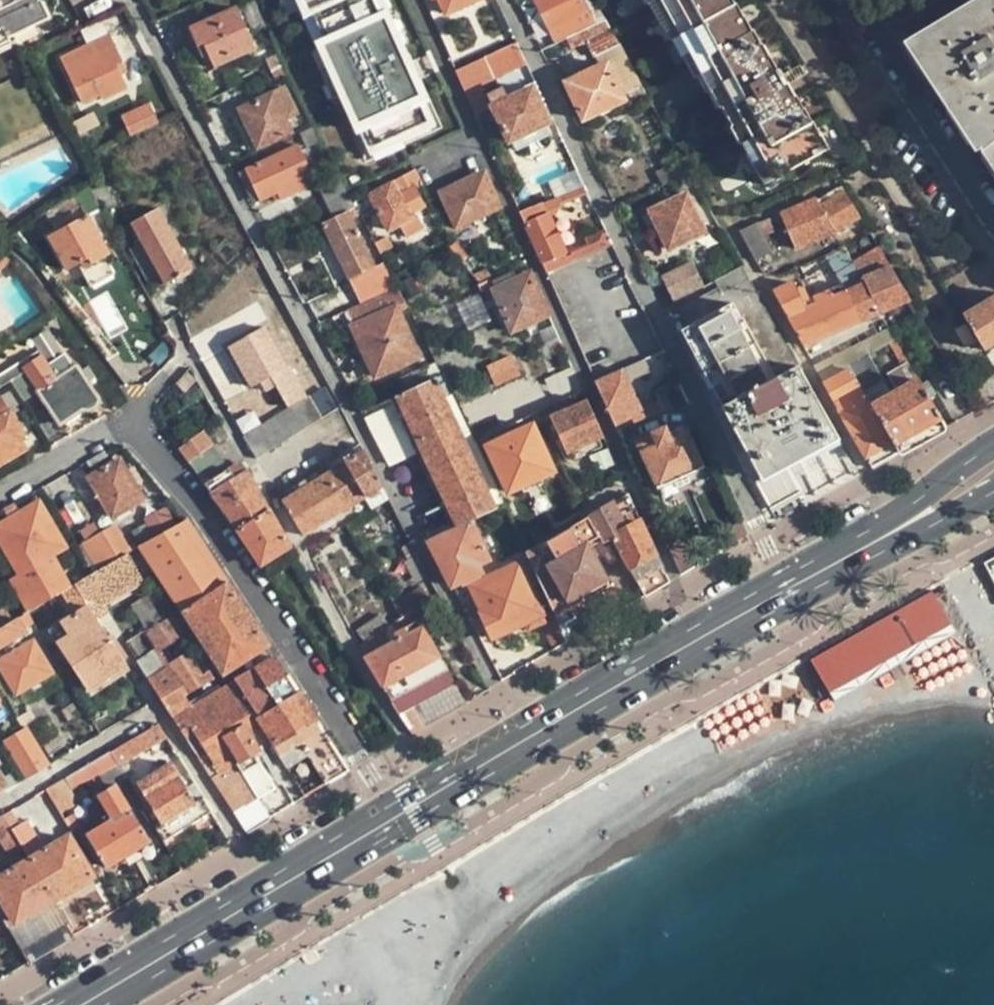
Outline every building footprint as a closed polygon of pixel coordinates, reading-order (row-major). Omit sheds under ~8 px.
[(3,29),(9,39),(40,24),(31,4),(39,1),(38,0),(0,0),(0,31),(3,29)] [(40,0),(39,1),(31,4),(40,24),(49,19),(40,0)] [(349,189),(452,143),(388,0),(274,0),(291,38),(276,44),(307,114),(324,106),(353,173),(344,177),(349,189)] [(448,13),(475,0),(442,0),(448,13)] [(555,43),(565,38),(607,19),(596,0),(534,0),(555,43)] [(719,108),(722,107),(732,127),(730,128),(739,145),(741,144),(755,171),(757,169),(765,185),(828,150),(821,137),(820,137),(803,108),(802,109),(795,96),(794,97),(778,69),(777,70),(769,55),(768,56),(762,44),(760,44),(753,31),(751,31),(745,18),(744,18),(736,4),(734,4),(732,0),(660,0),(719,108)] [(977,150),(993,139),(993,0),(985,0),(911,47),(977,150)] [(208,57),(213,69),(254,51),(236,6),(188,27),(203,59),(208,57)] [(641,82),(607,19),(565,38),(572,51),(587,44),(598,67),(567,83),(584,119),(626,99),(623,91),(641,82)] [(9,39),(3,29),(0,31),(0,47),(10,43),(9,39)] [(117,66),(122,63),(109,34),(88,42),(93,55),(65,68),(81,105),(100,98),(102,101),(127,90),(121,76),(117,66)] [(516,43),(456,70),(465,90),(478,85),(479,86),(526,64),(516,43)] [(281,67),(277,53),(265,57),(272,71),(281,67)] [(127,73),(122,63),(117,66),(121,76),(127,73)] [(286,76),(281,67),(272,71),(275,80),(286,76)] [(652,102),(641,82),(623,91),(626,99),(631,111),(652,102)] [(465,90),(471,105),(485,99),(479,86),(478,85),(465,90)] [(236,109),(255,150),(292,132),(287,119),(299,114),(285,86),(236,109)] [(510,141),(543,126),(547,124),(531,89),(508,100),(501,88),(488,94),(510,141)] [(124,117),(131,134),(156,123),(148,106),(124,117)] [(70,124),(76,136),(92,129),(86,115),(70,124)] [(549,138),(543,126),(510,141),(516,153),(529,147),(535,160),(546,156),(539,142),(549,138)] [(321,143),(313,127),(299,134),(306,148),(321,143)] [(977,150),(993,176),(993,139),(977,150)] [(245,169),(261,201),(280,193),(276,185),(308,170),(298,145),(245,169)] [(662,186),(667,184),(691,172),(682,157),(656,171),(662,186)] [(422,186),(419,177),(415,170),(366,194),(386,233),(399,226),(418,216),(417,214),(426,209),(416,189),(422,186)] [(697,184),(691,172),(667,184),(673,195),(697,184)] [(435,183),(454,227),(500,208),(484,174),(466,182),(462,176),(453,180),(451,177),(435,183)] [(346,190),(338,175),(317,184),(324,200),(346,190)] [(97,178),(89,184),(98,201),(99,203),(108,199),(97,178)] [(85,215),(73,222),(48,236),(67,271),(82,262),(85,267),(107,256),(109,254),(90,219),(103,211),(99,203),(98,201),(89,184),(74,194),(85,215)] [(844,191),(841,185),(816,201),(819,206),(844,191)] [(349,211),(356,208),(352,202),(346,190),(324,200),(332,218),(349,211)] [(860,218),(844,191),(819,206),(833,233),(834,234),(860,218)] [(687,193),(649,212),(667,251),(706,232),(687,193)] [(74,194),(62,202),(67,212),(73,222),(85,215),(74,194)] [(833,233),(819,206),(816,201),(814,197),(779,212),(795,250),(833,233)] [(62,202),(51,210),(56,219),(67,212),(62,202)] [(539,204),(519,212),(540,261),(545,272),(566,264),(562,255),(567,253),(549,211),(544,214),(539,204)] [(130,225),(146,252),(164,283),(193,268),(159,209),(130,225)] [(359,305),(394,289),(382,264),(375,267),(349,211),(332,218),(321,223),(359,305)] [(660,255),(667,251),(649,212),(641,216),(660,255)] [(424,230),(418,216),(399,226),(405,239),(424,230)] [(774,231),(768,217),(757,222),(763,236),(774,231)] [(739,230),(756,260),(771,253),(763,236),(757,222),(739,230)] [(386,239),(375,244),(380,254),(391,249),(386,239)] [(879,313),(850,262),(841,247),(823,255),(844,290),(804,306),(793,282),(772,290),(803,346),(879,313)] [(165,285),(164,283),(146,252),(138,256),(155,290),(165,285)] [(863,255),(850,262),(879,313),(888,328),(889,331),(920,317),(888,264),(871,272),(863,255)] [(116,272),(107,256),(85,267),(92,279),(99,275),(101,279),(116,272)] [(662,275),(674,300),(705,286),(692,260),(662,275)] [(549,315),(530,274),(493,291),(512,332),(549,315)] [(408,307),(398,287),(394,289),(359,305),(344,312),(376,375),(420,356),(399,310),(408,307)] [(964,319),(984,351),(993,345),(993,298),(963,317),(964,319)] [(722,418),(801,376),(762,303),(683,344),(722,418)] [(265,328),(229,348),(249,387),(261,381),(265,387),(277,381),(274,374),(287,366),(265,328)] [(869,357),(896,342),(889,331),(888,328),(822,364),(823,381),(848,367),(869,356),(869,357)] [(7,372),(11,380),(44,359),(39,351),(6,371),(7,372)] [(57,359),(61,365),(73,359),(69,351),(57,359)] [(512,354),(485,366),(495,387),(522,374),(512,354)] [(848,367),(862,391),(882,380),(869,357),(869,356),(848,367)] [(73,359),(61,365),(66,374),(58,379),(44,359),(11,380),(24,400),(39,391),(59,423),(80,410),(84,411),(89,410),(92,408),(95,405),(97,401),(97,398),(73,359)] [(644,359),(594,381),(614,425),(638,414),(643,411),(630,382),(650,374),(644,359)] [(898,454),(945,428),(909,365),(888,377),(897,392),(870,406),(898,454)] [(898,454),(870,406),(862,391),(848,367),(823,381),(871,468),(898,454)] [(11,380),(7,372),(0,375),(0,387),(11,380)] [(722,418),(758,487),(794,468),(837,445),(801,376),(722,418)] [(435,377),(396,396),(404,414),(422,451),(457,526),(471,520),(497,508),(456,422),(435,377)] [(546,407),(553,404),(570,396),(565,382),(540,393),(546,407)] [(287,439),(300,431),(319,420),(322,418),(309,395),(274,417),(287,439)] [(570,396),(553,404),(558,414),(550,416),(567,454),(603,437),(587,401),(575,406),(570,396)] [(26,450),(20,438),(26,435),(4,397),(0,399),(0,465),(26,450)] [(541,421),(537,411),(529,415),(533,425),(541,421)] [(390,467),(422,451),(404,414),(371,431),(390,467)] [(614,425),(618,434),(643,422),(638,414),(614,425)] [(287,439),(274,417),(245,436),(257,458),(287,439)] [(487,446),(508,492),(555,470),(533,425),(487,446)] [(634,439),(658,489),(706,467),(689,431),(678,435),(676,430),(669,433),(665,425),(634,439)] [(207,434),(180,450),(184,456),(196,472),(221,456),(207,434)] [(475,440),(479,449),(487,445),(483,436),(475,440)] [(112,454),(108,448),(94,456),(90,458),(94,465),(112,454)] [(382,486),(363,450),(344,462),(356,482),(366,498),(383,487),(382,486)] [(228,467),(221,456),(196,472),(203,483),(228,467)] [(88,477),(112,518),(146,499),(121,459),(88,477)] [(239,460),(228,467),(234,476),(244,470),(239,460)] [(356,482),(344,462),(325,473),(347,510),(366,498),(356,482)] [(246,469),(244,470),(234,476),(228,467),(203,483),(219,504),(220,505),(255,485),(246,469)] [(304,536),(347,510),(325,473),(282,500),(304,536)] [(255,485),(220,505),(235,528),(269,509),(268,507),(255,485)] [(371,505),(375,511),(390,501),(383,487),(366,498),(371,505)] [(639,517),(629,493),(543,545),(572,608),(584,632),(623,610),(587,541),(598,535),(601,542),(612,537),(617,530),(638,518),(639,517)] [(371,505),(366,498),(347,510),(352,518),(371,505)] [(26,507),(9,517),(0,522),(0,542),(31,593),(52,580),(47,571),(61,563),(56,553),(68,546),(40,499),(26,507)] [(5,509),(9,517),(26,507),(21,499),(5,509)] [(269,509),(235,528),(261,567),(290,550),(269,509)] [(617,530),(612,537),(645,597),(669,583),(639,517),(638,518),(617,530)] [(228,582),(188,518),(140,545),(183,610),(228,582)] [(490,560),(471,520),(457,526),(428,540),(453,588),(484,574),(480,565),(490,560)] [(729,527),(737,543),(749,537),(741,521),(729,527)] [(79,548),(94,573),(130,551),(131,549),(117,525),(79,548)] [(669,549),(681,574),(682,573),(698,566),(686,541),(669,549)] [(572,608),(543,545),(528,554),(556,615),(572,608)] [(94,573),(84,579),(95,596),(99,594),(105,603),(147,578),(130,551),(94,573)] [(993,590),(993,558),(980,565),(993,590)] [(473,586),(498,636),(543,615),(519,564),(473,586)] [(69,577),(73,585),(84,579),(79,571),(69,577)] [(84,579),(73,585),(64,590),(75,607),(95,596),(84,579)] [(269,647),(228,582),(183,610),(224,674),(269,647)] [(387,594),(402,619),(414,612),(430,601),(421,586),(409,593),(404,585),(387,594)] [(387,594),(385,591),(374,598),(384,615),(353,634),(360,644),(402,619),(387,594)] [(858,637),(876,669),(956,624),(938,592),(858,637)] [(111,613),(105,603),(99,594),(95,596),(105,612),(107,616),(111,613)] [(105,612),(95,596),(75,607),(79,613),(91,606),(97,616),(100,621),(107,616),(105,612)] [(0,610),(0,629),(14,620),(6,606),(0,610)] [(91,606),(79,613),(49,632),(55,642),(97,616),(91,606)] [(27,612),(23,614),(14,620),(0,629),(0,651),(30,633),(28,628),(34,624),(27,612)] [(419,620),(414,612),(402,619),(360,644),(352,649),(371,680),(406,738),(466,702),(424,632),(433,626),(426,616),(419,620)] [(100,621),(97,616),(55,642),(87,691),(128,664),(100,621)] [(170,617),(149,629),(134,638),(125,643),(173,717),(191,706),(186,697),(211,682),(170,617)] [(556,648),(569,642),(557,618),(544,624),(556,648)] [(129,631),(134,638),(149,629),(144,622),(129,631)] [(16,695),(55,672),(36,638),(0,660),(0,667),(16,695)] [(275,655),(254,668),(277,703),(298,690),(275,655)] [(277,703),(254,668),(235,679),(257,715),(277,703)] [(235,679),(220,689),(242,725),(244,723),(248,720),(254,717),(257,715),(235,679)] [(220,689),(204,698),(227,734),(242,725),(220,689)] [(298,690),(277,703),(309,756),(326,783),(347,770),(298,690)] [(204,698),(191,706),(173,717),(196,753),(221,738),(227,734),(204,698)] [(266,747),(299,800),(326,783),(309,756),(277,703),(257,715),(254,717),(271,744),(266,747)] [(248,720),(266,747),(271,744),(254,717),(248,720)] [(266,747),(248,720),(244,723),(261,750),(266,747)] [(244,723),(242,725),(227,734),(221,738),(259,799),(270,817),(299,800),(266,747),(261,750),(244,723)] [(158,724),(110,752),(118,764),(127,759),(154,743),(166,736),(158,724)] [(27,777),(50,764),(26,725),(4,739),(27,777)] [(270,817),(259,799),(221,738),(196,753),(245,832),(270,817)] [(169,768),(154,743),(127,759),(136,774),(142,783),(169,768)] [(118,764),(110,752),(67,778),(74,790),(75,789),(100,775),(118,764)] [(127,779),(136,774),(127,759),(118,764),(127,779)] [(127,779),(118,764),(100,775),(109,790),(120,783),(127,779)] [(169,768),(142,783),(139,785),(147,801),(141,804),(154,826),(203,798),(189,775),(180,780),(172,766),(169,768)] [(11,787),(5,778),(0,770),(0,794),(11,787)] [(11,787),(23,780),(17,770),(5,778),(11,787)] [(67,778),(47,789),(52,799),(54,803),(61,813),(75,805),(75,789),(74,790),(67,778)] [(155,839),(120,783),(109,790),(100,796),(114,819),(89,834),(109,867),(127,856),(140,848),(155,839)] [(52,799),(47,789),(37,795),(45,808),(54,803),(52,799)] [(203,798),(154,826),(165,846),(214,818),(203,798)] [(13,810),(3,816),(22,847),(31,841),(13,810)] [(3,816),(0,817),(0,831),(14,852),(22,847),(3,816)] [(66,821),(74,834),(80,829),(73,817),(66,821)] [(74,834),(23,864),(8,873),(0,877),(0,913),(9,929),(55,902),(99,876),(74,834)] [(146,858),(140,848),(127,856),(133,866),(146,858)] [(17,855),(3,863),(8,873),(23,864),(17,855)] [(69,925),(55,902),(9,929),(23,952),(69,925)]
